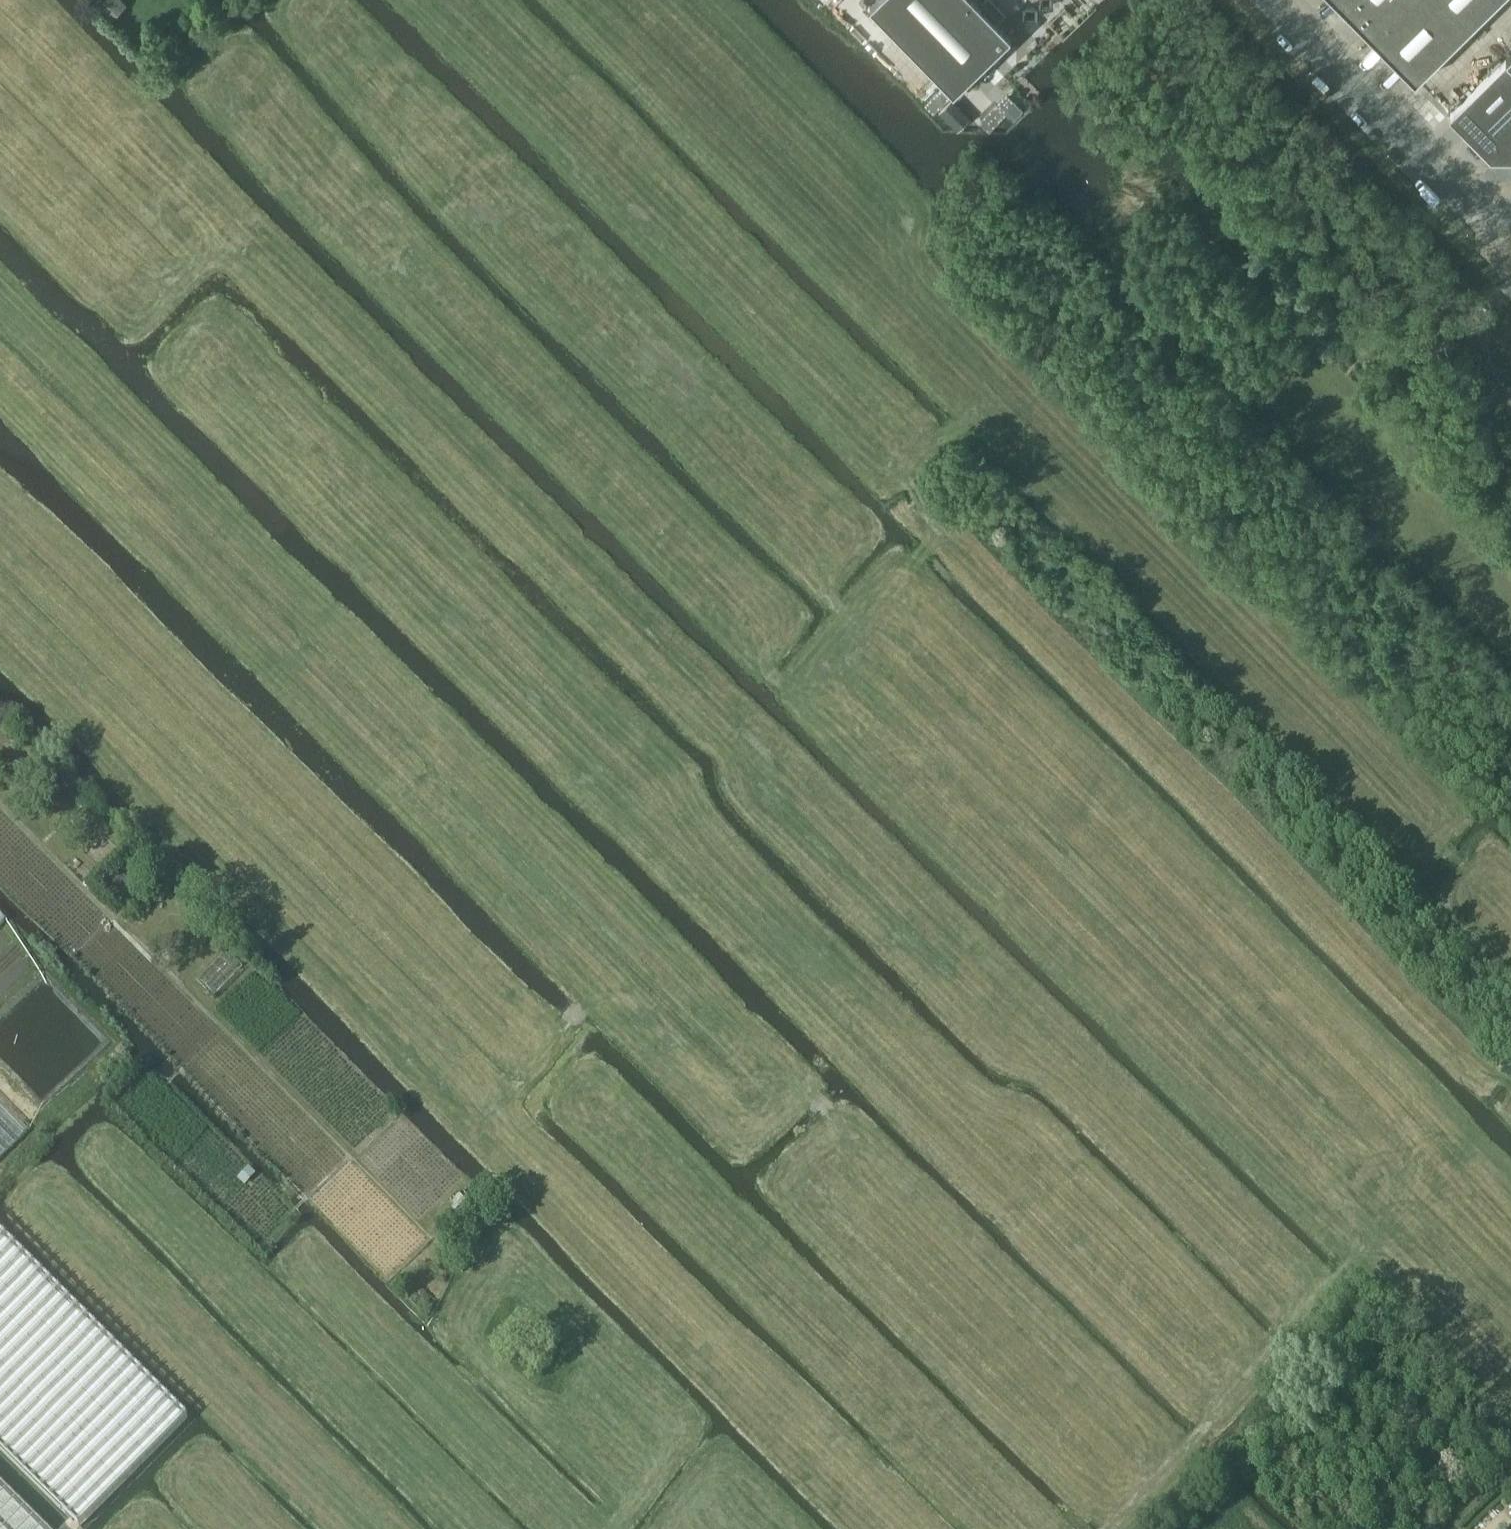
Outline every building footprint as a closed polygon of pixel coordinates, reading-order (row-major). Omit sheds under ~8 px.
[(97,6),(110,20),(126,4),(122,0),(104,0),(97,6)] [(979,0),(875,0),(870,5),(955,90),(1012,34),(998,19),(1000,16),(997,12),(985,0),(983,0),(981,2),(979,0)] [(1496,0),(1338,0),(1416,79),(1496,0)] [(1449,113),(1491,156),(1510,156),(1510,62),(1506,57),(1449,113)] [(943,89),(929,103),(951,126),(965,113),(943,89)] [(1023,108),(1011,96),(1001,106),(1013,118),(1023,108)] [(8,920),(0,912),(0,928),(8,920)] [(225,950),(197,979),(217,999),(245,970),(225,950)] [(27,1131),(0,1104),(0,1158),(27,1131)] [(189,1417),(0,1230),(0,1448),(79,1527),(189,1417)] [(0,1482),(0,1528),(48,1528),(0,1482)]
